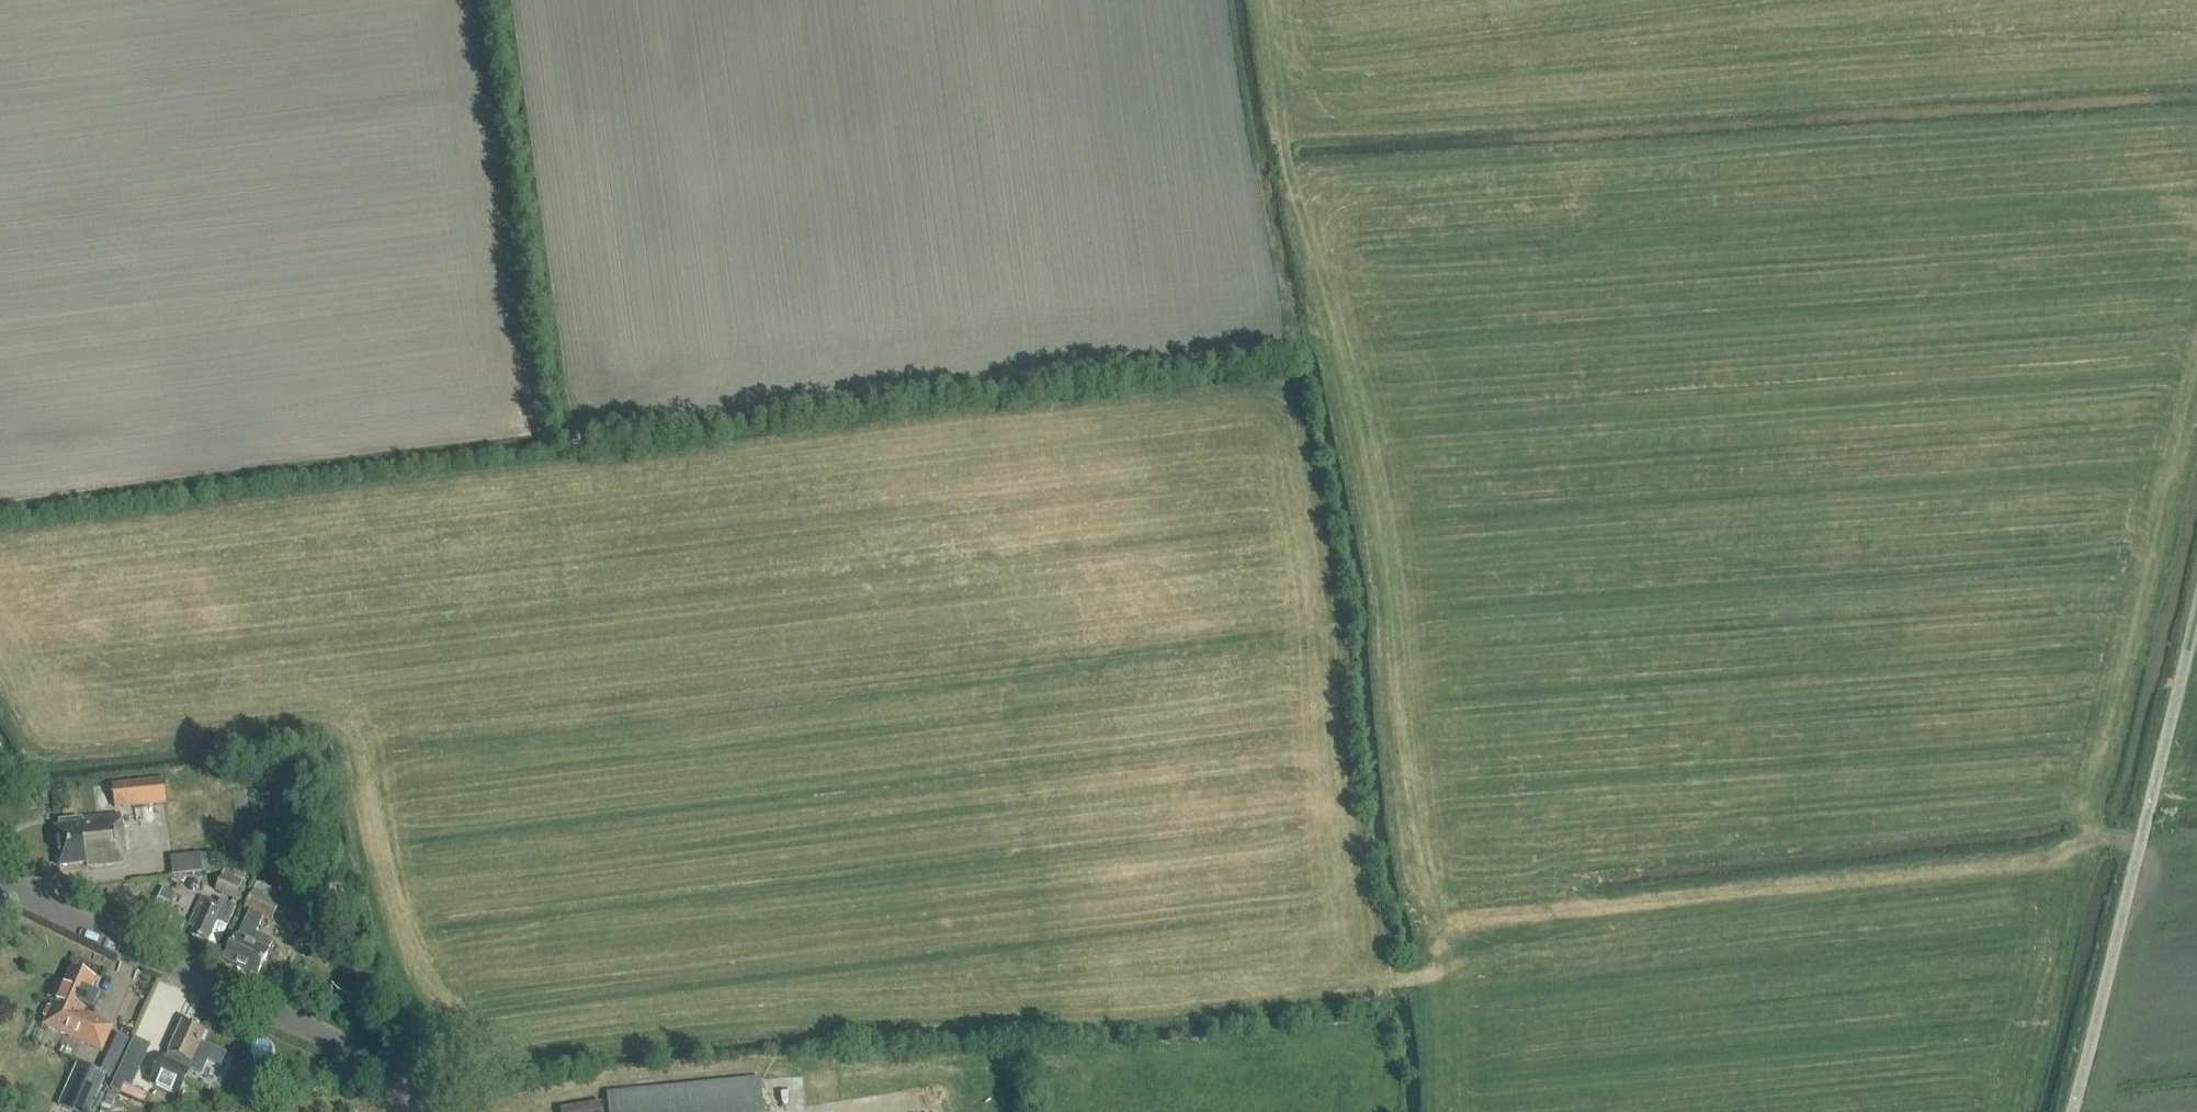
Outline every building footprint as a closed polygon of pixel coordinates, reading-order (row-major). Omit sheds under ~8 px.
[(166,801),(163,778),(110,785),(113,807),(166,801)] [(85,865),(125,860),(119,814),(58,822),(59,827),(54,828),(58,866),(84,863),(85,865)] [(202,870),(199,853),(170,857),(172,874),(202,870)] [(225,870),(221,879),(240,887),(245,875),(225,870)] [(179,883),(183,875),(173,877),(170,883),(178,887),(180,884),(179,883)] [(234,901),(240,887),(221,879),(215,892),(234,901)] [(256,882),(251,891),(267,899),(272,890),(256,882)] [(175,894),(162,889),(153,909),(165,915),(175,894)] [(236,939),(235,939),(224,961),(256,976),(267,954),(266,954),(271,943),(254,935),(262,919),(270,923),(279,904),(267,899),(251,891),(242,910),(249,913),(236,939)] [(220,927),(227,912),(200,900),(188,926),(193,928),(190,937),(217,949),(226,929),(220,927)] [(85,998),(93,981),(70,970),(62,988),(59,986),(48,1008),(45,1008),(41,1017),(43,1019),(40,1026),(98,1053),(110,1028),(80,1014),(87,999),(85,998)] [(185,1069),(201,1033),(181,1024),(165,1059),(162,1058),(149,1085),(176,1097),(188,1070),(185,1069)] [(120,1095),(124,1086),(132,1089),(141,1068),(124,1060),(111,1090),(120,1095)] [(74,1063),(62,1091),(88,1102),(100,1074),(74,1063)] [(609,1111),(763,1111),(759,1082),(607,1098),(609,1111)]
